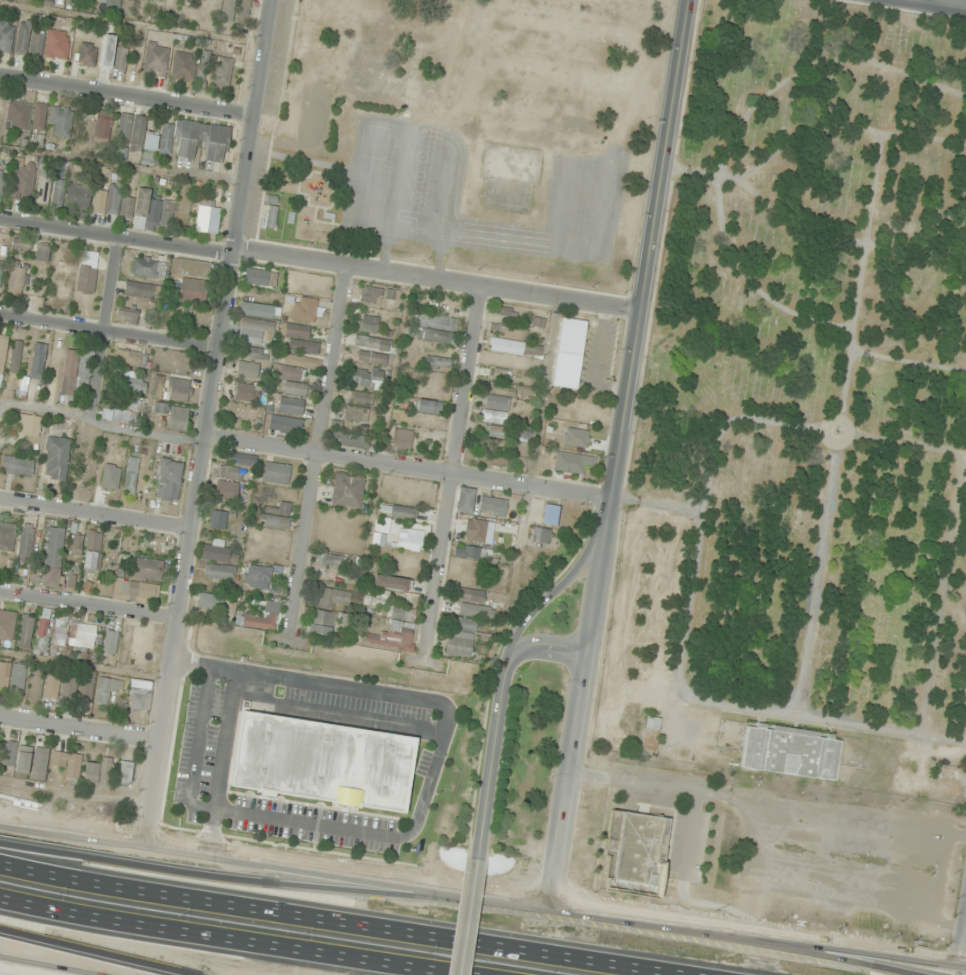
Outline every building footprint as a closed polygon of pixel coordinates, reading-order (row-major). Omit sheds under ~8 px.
[(224,21),(248,23),(251,0),(226,0),(224,21)] [(13,51),(13,21),(0,21),(0,51),(13,51)] [(28,57),(42,58),(45,34),(31,32),(32,22),(20,21),(16,53),(29,55),(28,57)] [(71,32),(48,30),(45,57),(68,60),(71,32)] [(128,48),(115,47),(116,36),(105,35),(101,67),(125,70),(128,48)] [(165,77),(170,46),(148,42),(142,73),(165,77)] [(79,64),(95,66),(97,45),(81,43),(79,64)] [(183,90),(193,91),(197,54),(174,52),(172,80),(184,81),(183,90)] [(232,58),(213,58),(213,88),(232,88),(232,58)] [(32,102),(10,99),(6,128),(28,131),(32,102)] [(48,102),(38,99),(34,121),(44,123),(48,102)] [(51,136),(71,136),(71,108),(51,108),(51,136)] [(114,115),(95,110),(88,137),(106,142),(114,115)] [(147,117),(121,114),(117,148),(145,152),(144,162),(154,164),(158,135),(145,133),(147,117)] [(230,127),(180,120),(175,157),(194,159),(197,143),(206,144),(204,161),(225,164),(230,127)] [(159,154),(172,155),(174,124),(162,123),(159,154)] [(31,200),(37,166),(17,162),(11,196),(31,200)] [(47,205),(52,179),(41,177),(36,203),(47,205)] [(63,180),(54,180),(54,206),(63,206),(63,180)] [(86,211),(92,188),(71,182),(65,206),(86,211)] [(121,186),(110,185),(109,193),(95,191),(93,213),(131,217),(133,200),(120,199),(121,186)] [(150,190),(137,189),(135,220),(171,223),(173,204),(149,202),(150,190)] [(277,196),(266,196),(266,228),(277,228),(277,196)] [(223,209),(203,202),(193,229),(214,236),(223,209)] [(36,261),(48,262),(49,245),(37,245),(36,261)] [(80,293),(96,293),(96,253),(80,253),(80,293)] [(164,281),(167,263),(134,256),(131,274),(164,281)] [(209,277),(210,263),(171,260),(170,274),(209,277)] [(25,268),(9,269),(10,293),(26,292),(25,268)] [(275,288),(277,273),(246,268),(244,283),(275,288)] [(207,281),(181,279),(180,302),(205,304),(207,281)] [(156,299),(158,286),(126,281),(124,295),(156,299)] [(397,308),(400,294),(363,288),(361,302),(397,308)] [(317,321),(317,298),(295,298),(295,321),(317,321)] [(241,313),(273,316),(274,306),(242,303),(241,313)] [(139,309),(118,307),(117,322),(137,324),(139,309)] [(498,315),(511,319),(513,311),(500,307),(498,315)] [(423,328),(421,341),(451,345),(453,333),(456,333),(457,319),(418,314),(416,328),(423,328)] [(361,324),(377,329),(379,320),(364,315),(361,324)] [(262,339),(263,330),(274,331),(275,322),(240,318),(238,336),(262,339)] [(545,320),(534,318),(532,326),(544,328),(545,320)] [(577,390),(587,321),(562,318),(553,387),(577,390)] [(311,328),(287,322),(284,335),(308,340),(311,328)] [(527,338),(526,327),(503,328),(504,339),(527,338)] [(345,344),(388,355),(391,344),(348,333),(345,344)] [(318,355),(320,344),(290,338),(287,349),(318,355)] [(489,350),(541,359),(543,346),(491,338),(489,350)] [(18,374),(24,342),(14,340),(8,373),(18,374)] [(47,345),(37,343),(32,372),(42,373),(47,345)] [(77,392),(88,394),(94,346),(83,345),(77,392)] [(239,358),(263,359),(263,348),(240,347),(239,358)] [(61,395),(74,396),(79,350),(66,349),(61,395)] [(147,366),(146,350),(115,352),(115,367),(147,366)] [(384,365),(385,357),(359,353),(357,362),(384,365)] [(306,397),(308,384),(304,383),(307,369),(319,371),(321,359),(286,354),(284,365),(279,365),(276,378),(285,380),(283,394),(306,397)] [(424,367),(450,371),(452,360),(426,356),(424,367)] [(257,378),(259,363),(238,361),(236,376),(257,378)] [(353,388),(383,388),(383,371),(353,371),(353,388)] [(145,395),(148,380),(118,373),(114,387),(145,395)] [(167,401),(189,403),(191,382),(170,379),(167,401)] [(254,385),(235,384),(234,400),(253,401),(254,385)] [(490,391),(512,397),(513,392),(531,396),(533,390),(516,386),(515,390),(491,384),(490,391)] [(352,404),(372,404),(372,394),(352,393),(352,404)] [(510,399),(487,395),(485,407),(508,411),(510,399)] [(279,413),(304,414),(304,399),(279,398),(279,413)] [(442,415),(443,402),(416,400),(415,412),(442,415)] [(243,403),(227,403),(227,415),(243,415),(243,403)] [(369,410),(346,405),(344,419),(366,423),(369,410)] [(189,410),(171,407),(168,429),(186,431),(189,410)] [(134,424),(136,411),(104,408),(103,421),(134,424)] [(505,424),(507,414),(483,411),(482,421),(505,424)] [(302,434),(303,418),(270,416),(269,432),(302,434)] [(590,441),(593,428),(568,423),(564,443),(580,446),(581,440),(590,441)] [(331,439),(365,452),(370,441),(336,428),(331,439)] [(488,433),(497,437),(500,432),(491,428),(488,433)] [(413,432),(391,429),(388,447),(411,450),(413,432)] [(44,479),(65,481),(70,440),(49,437),(44,479)] [(586,455),(556,452),(554,471),(584,474),(586,455)] [(228,464),(256,465),(256,455),(228,453),(228,464)] [(508,458),(478,453),(476,464),(506,469),(508,458)] [(34,458),(4,456),(3,475),(33,476),(34,458)] [(123,492),(134,494),(141,459),(129,457),(123,492)] [(118,489),(121,460),(107,459),(104,488),(118,489)] [(156,498),(178,501),(183,461),(160,459),(156,498)] [(262,482),(288,485),(291,465),(264,462),(262,482)] [(218,477),(240,481),(242,469),(220,465),(218,477)] [(361,509),(364,477),(335,474),(332,506),(361,509)] [(232,503),(239,487),(221,479),(214,495),(232,503)] [(475,491),(460,488),(456,514),(471,516),(475,491)] [(268,530),(276,524),(282,532),(293,525),(287,517),(295,512),(285,497),(258,516),(268,530)] [(479,515),(506,517),(508,500),(481,498),(479,515)] [(542,524),(557,527),(561,507),(546,504),(542,524)] [(390,519),(416,521),(418,510),(391,507),(390,519)] [(209,528),(226,529),(227,511),(210,510),(209,528)] [(14,551),(14,523),(0,523),(0,551),(14,551)] [(33,528),(20,527),(19,556),(32,557),(33,528)] [(59,587),(64,528),(48,527),(43,586),(59,587)] [(531,543),(549,547),(552,531),(534,527),(531,543)] [(422,549),(422,531),(399,531),(399,549),(422,549)] [(101,532),(85,532),(85,570),(101,570),(101,532)] [(83,536),(74,534),(70,553),(80,555),(83,536)] [(230,548),(222,547),(223,541),(213,539),(213,545),(203,544),(201,559),(229,562),(230,548)] [(486,549),(455,545),(454,558),(485,562),(486,549)] [(339,565),(338,554),(319,555),(320,567),(339,565)] [(162,560),(133,558),(132,578),(161,580),(162,560)] [(415,580),(417,568),(396,563),(393,575),(415,580)] [(235,565),(204,565),(204,579),(235,579),(235,565)] [(272,568),(245,565),(242,587),(270,590),(272,568)] [(159,584),(120,581),(118,598),(157,602),(159,584)] [(484,603),(485,591),(457,588),(455,600),(484,603)] [(411,651),(417,610),(386,606),(388,596),(365,592),(363,605),(388,609),(386,618),(391,619),(388,636),(365,632),(363,644),(411,651)] [(197,611),(213,612),(215,595),(199,593),(197,611)] [(277,605),(265,603),(263,617),(235,614),(234,627),(274,631),(277,605)] [(446,657),(471,660),(476,617),(480,617),(482,607),(451,604),(450,615),(452,615),(450,630),(449,630),(446,657)] [(329,639),(337,616),(316,608),(308,631),(329,639)] [(16,612),(0,609),(0,641),(11,642),(16,612)] [(34,618),(22,615),(17,645),(29,648),(34,618)] [(72,625),(75,650),(96,647),(92,623),(72,625)] [(118,633),(106,632),(105,654),(116,655),(118,633)] [(0,661),(0,694),(23,697),(27,665),(0,661)] [(60,697),(58,673),(44,675),(47,699),(60,697)] [(60,699),(73,702),(78,678),(65,676),(60,699)] [(95,705),(108,707),(111,691),(121,693),(123,681),(99,678),(95,705)] [(128,708),(148,712),(153,683),(133,680),(128,708)] [(415,737),(240,711),(229,787),(274,794),(404,813),(415,737)] [(661,720),(647,717),(640,749),(654,752),(661,720)] [(747,723),(741,769),(836,781),(842,735),(747,723)] [(32,746),(18,744),(18,743),(3,741),(0,760),(0,764),(15,766),(14,771),(28,773),(32,746)] [(49,748),(35,747),(32,780),(46,781),(49,748)] [(65,779),(78,781),(82,756),(69,754),(65,779)] [(101,764),(86,763),(83,786),(110,789),(114,758),(102,757),(101,764)] [(119,785),(132,786),(134,763),(120,762),(119,785)] [(668,818),(614,811),(605,887),(659,893),(668,818)]
